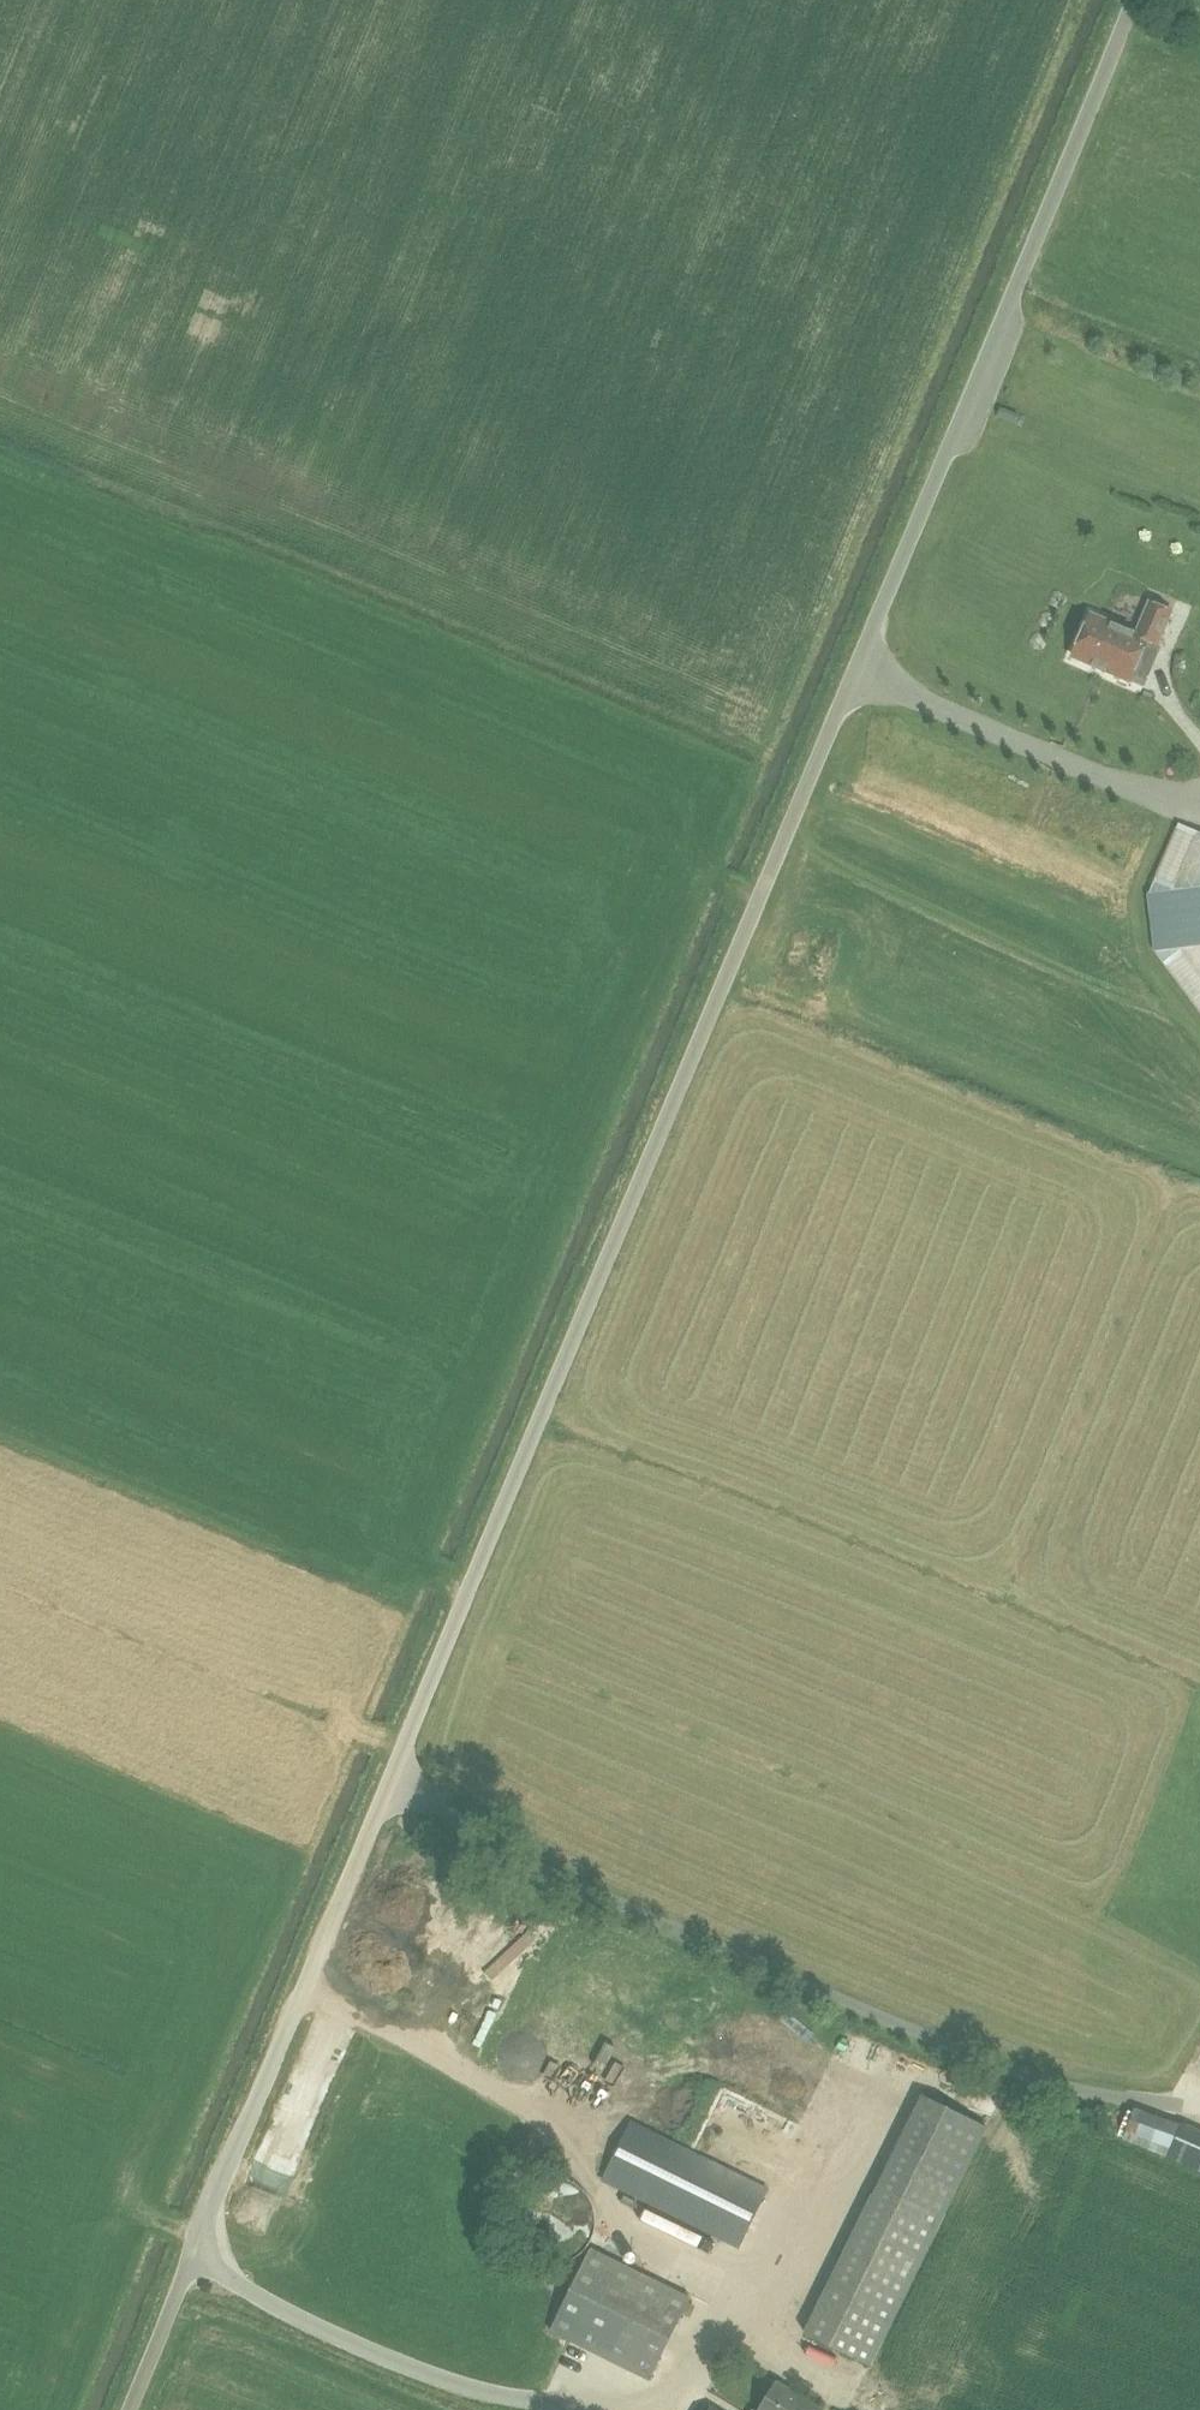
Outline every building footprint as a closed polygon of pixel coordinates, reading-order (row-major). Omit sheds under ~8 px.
[(1145,637),(1157,642),(1170,610),(1148,601),(1134,632),(1091,613),(1073,655),(1128,678),(1145,637)] [(1175,819),(1145,891),(1151,949),(1199,1016),(1199,830),(1175,819)] [(869,2108),(888,2117),(912,2068),(859,2042),(805,2153),(826,2163),(859,2095),(872,2102),(869,2108)] [(871,2365),(988,2127),(923,2095),(806,2333),(871,2365)] [(1199,2168),(1199,2132),(1183,2124),(1135,2108),(1123,2139),(1171,2158),(1172,2156),(1199,2168)] [(602,2180),(740,2249),(769,2188),(632,2120),(602,2180)] [(591,2249),(550,2330),(650,2380),(691,2298),(591,2249)] [(820,2408),(777,2382),(760,2409),(819,2409),(820,2408)]
